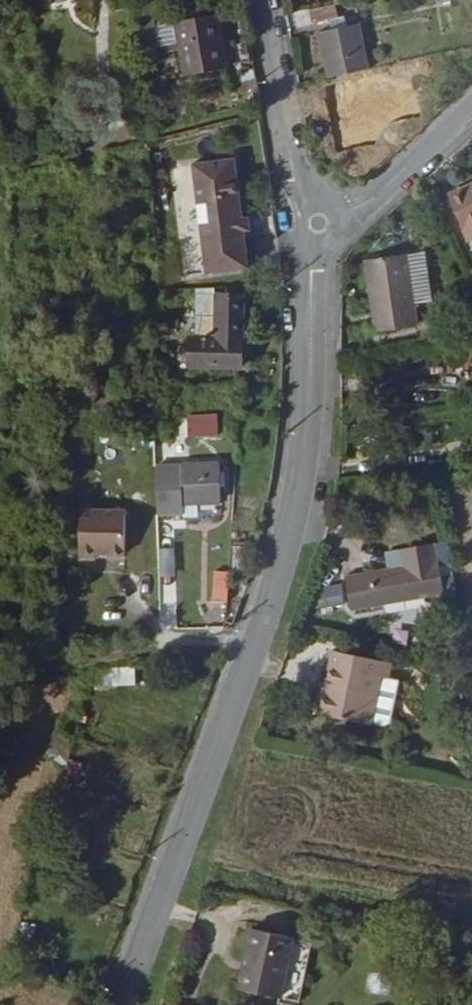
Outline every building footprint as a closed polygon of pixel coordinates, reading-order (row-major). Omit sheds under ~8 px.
[(133,9),(141,55),(156,52),(153,33),(149,9),(147,0),(133,0),(131,0),(133,9)] [(308,5),(308,9),(311,22),(329,18),(335,17),(333,9),(331,0),(308,5)] [(328,74),(369,65),(359,22),(347,24),(344,15),(335,17),(329,18),(331,28),(319,30),(328,74)] [(184,20),(184,26),(180,27),(183,48),(188,79),(227,72),(218,20),(203,22),(202,18),(184,20)] [(183,48),(180,27),(153,33),(156,52),(183,48)] [(203,176),(208,288),(250,287),(249,257),(259,256),(257,226),(248,226),(246,175),(203,176)] [(454,191),(471,232),(471,183),(454,191)] [(381,296),(374,297),(379,327),(420,320),(408,251),(373,257),(381,296)] [(381,296),(373,257),(367,258),(374,297),(381,296)] [(242,295),(217,296),(217,341),(197,342),(193,342),(193,355),(193,369),(253,367),(253,355),(253,340),(243,341),(242,295)] [(196,296),(197,342),(217,341),(217,296),(196,296)] [(218,417),(189,417),(189,437),(218,437),(218,417)] [(219,467),(183,467),(184,503),(218,503),(219,467)] [(124,515),(82,516),(81,567),(97,567),(97,559),(125,558),(124,515)] [(441,587),(435,557),(433,558),(429,539),(398,546),(401,563),(342,575),(346,605),(441,587)] [(211,603),(227,604),(229,573),(214,573),(211,603)] [(343,586),(323,587),(324,608),(344,607),(343,586)] [(357,715),(367,670),(384,674),(387,659),(332,646),(324,679),(323,688),(317,687),(313,709),(356,717),(357,715)] [(95,670),(96,688),(136,687),(135,669),(95,670)] [(371,718),(375,716),(384,674),(367,670),(357,715),(371,718)] [(282,998),(294,938),(255,930),(243,990),(282,998)]
